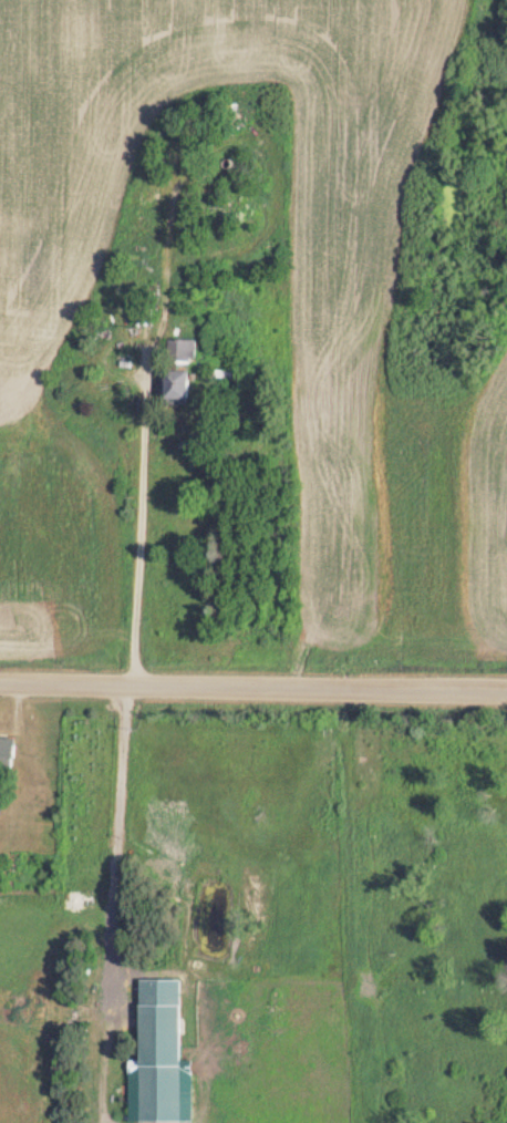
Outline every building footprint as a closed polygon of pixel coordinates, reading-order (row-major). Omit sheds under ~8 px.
[(174,363),(203,363),(203,341),(174,341),(174,363)] [(199,373),(175,373),(175,408),(199,408),(199,373)] [(0,742),(0,771),(23,771),(23,742),(0,742)] [(189,983),(146,983),(146,1122),(189,1122),(189,983)]
